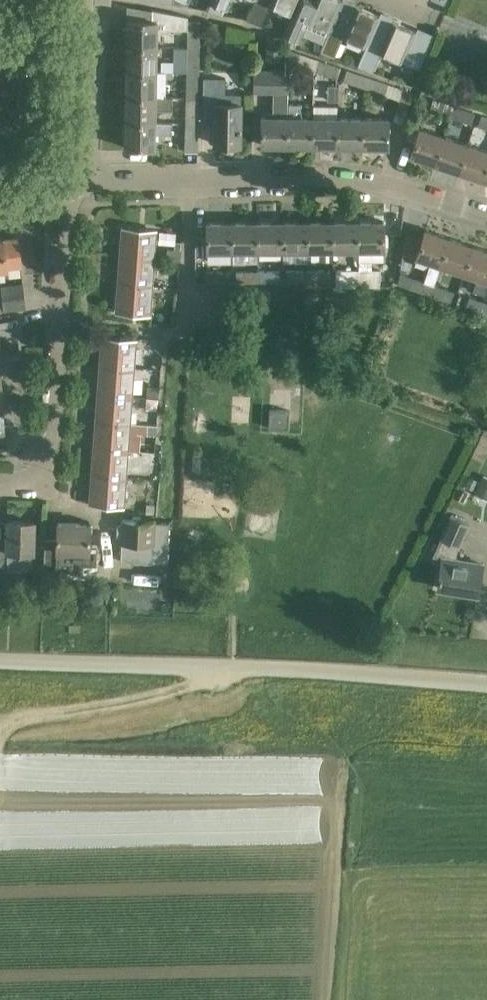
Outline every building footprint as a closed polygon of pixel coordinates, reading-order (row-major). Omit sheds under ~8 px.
[(211,3),(225,9),(229,0),(212,0),(211,3)] [(248,19),(262,25),(270,5),(293,14),(299,0),(256,0),(248,19)] [(337,14),(343,0),(314,0),(313,4),(304,0),(299,0),(293,14),(284,35),(298,41),(307,20),(329,30),(336,13),(337,14)] [(336,13),(329,30),(330,30),(321,51),(335,57),(344,36),(366,46),(373,29),(380,15),(356,5),(349,19),(337,14),(336,13)] [(199,21),(187,20),(188,16),(151,10),(151,20),(127,20),(126,45),(156,46),(156,32),(165,32),(165,30),(186,31),(186,47),(199,47),(199,21)] [(410,46),(416,31),(392,21),(386,35),(373,30),(373,29),(366,46),(358,65),(373,71),(382,52),(403,62),(405,58),(421,65),(427,53),(410,46)] [(281,35),(265,35),(265,60),(281,59),(281,35)] [(126,70),(166,71),(156,70),(156,46),(126,45),(126,70)] [(198,72),(199,47),(186,47),(186,72),(198,72)] [(312,70),(316,59),(288,49),(284,61),(312,71),(312,70)] [(312,70),(312,71),(337,79),(341,67),(316,59),(312,70)] [(253,69),(253,93),(288,93),(288,69),(253,69)] [(364,88),(367,76),(346,69),(342,81),(364,88)] [(125,96),(165,97),(166,71),(126,70),(125,96)] [(198,97),(198,72),(186,72),(185,97),(198,97)] [(364,88),(384,95),(385,95),(389,84),(367,76),(364,88)] [(240,144),(241,103),(241,94),(225,94),(225,77),(203,77),(202,107),(215,107),(214,144),(240,144)] [(403,91),(392,120),(402,124),(413,94),(403,91)] [(125,121),(155,122),(155,109),(171,109),(171,97),(165,97),(125,96),(125,121)] [(197,122),(198,97),(185,97),(185,122),(197,122)] [(449,117),(453,105),(433,99),(429,110),(449,117)] [(288,117),(287,144),(311,145),(312,117),(301,117),(301,104),(288,104),(288,117)] [(338,145),(338,118),(325,118),(325,104),(314,104),(314,117),(312,117),(311,145),(338,145)] [(453,105),(449,117),(471,124),(475,113),(453,105)] [(481,114),(477,126),(486,129),(486,117),(481,114)] [(287,144),(288,117),(262,117),(262,144),(287,144)] [(338,118),(338,145),(362,145),(363,118),(338,118)] [(363,118),(362,145),(388,146),(388,118),(363,118)] [(155,122),(125,121),(124,147),(154,148),(155,134),(171,134),(171,122),(155,122)] [(197,152),(197,122),(185,122),(184,152),(197,152)] [(434,163),(443,136),(420,128),(411,155),(434,163)] [(443,136),(434,163),(458,171),(467,144),(443,136)] [(458,171),(483,179),(486,165),(486,150),(467,144),(458,171)] [(359,222),(359,250),(385,249),(385,221),(359,222)] [(281,223),(281,251),(307,250),(307,222),(281,223)] [(334,250),(334,222),(307,222),(307,250),(334,250)] [(334,222),(334,250),(359,250),(359,222),(334,222)] [(207,252),(233,251),(233,223),(207,223),(207,252)] [(233,223),(233,251),(256,251),(256,223),(233,223)] [(256,223),(256,251),(281,251),(281,223),(256,223)] [(120,257),(153,260),(156,231),(122,229),(120,257)] [(441,264),(450,238),(425,229),(423,237),(405,231),(401,251),(430,261),(423,281),(400,273),(396,284),(430,296),(434,285),(441,264)] [(7,269),(7,268),(21,266),(18,237),(3,238),(0,238),(0,270),(7,269)] [(441,264),(441,265),(463,272),(472,245),(450,238),(441,264)] [(463,272),(477,277),(472,290),(484,294),(486,284),(486,250),(472,245),(463,272)] [(180,250),(166,249),(165,260),(179,261),(180,250)] [(120,257),(117,284),(151,287),(153,260),(120,257)] [(307,282),(307,270),(286,270),(286,283),(307,282)] [(307,270),(307,282),(330,282),(330,270),(307,270)] [(360,282),(360,270),(336,270),(336,282),(360,282)] [(360,270),(360,282),(379,282),(379,270),(360,270)] [(207,271),(207,281),(207,283),(229,283),(229,271),(207,271)] [(256,283),(256,271),(235,271),(235,283),(256,283)] [(256,271),(256,283),(279,283),(279,271),(256,271)] [(3,312),(3,311),(25,308),(22,283),(0,286),(2,300),(0,300),(0,312),(3,312)] [(149,315),(151,287),(117,284),(115,312),(149,315)] [(454,291),(434,285),(430,296),(450,303),(454,291)] [(477,313),(481,300),(470,297),(466,309),(477,313)] [(477,313),(486,317),(486,303),(481,300),(477,313)] [(100,366),(134,369),(136,341),(102,338),(100,366)] [(100,366),(97,393),(132,396),(134,369),(100,366)] [(97,393),(95,421),(130,423),(132,396),(97,393)] [(269,409),(268,427),(288,429),(289,410),(269,409)] [(147,425),(130,423),(95,421),(93,448),(128,451),(139,451),(140,434),(146,435),(147,425)] [(93,448),(91,475),(126,478),(128,451),(93,448)] [(126,478),(91,475),(89,503),(123,506),(126,478)] [(473,493),(486,500),(486,477),(482,475),(473,493)] [(482,564),(455,559),(457,546),(459,547),(469,523),(449,514),(439,538),(440,538),(432,556),(443,558),(442,568),(440,568),(437,587),(478,593),(481,573),(482,564)] [(167,562),(169,522),(155,521),(155,520),(121,519),(121,525),(118,525),(117,535),(121,535),(120,543),(121,543),(120,560),(152,562),(152,561),(167,562)] [(0,537),(0,576),(5,576),(5,569),(31,570),(32,552),(33,552),(34,521),(7,520),(6,537),(0,537)] [(57,522),(56,539),(45,539),(44,571),(82,572),(82,564),(96,565),(97,545),(89,544),(90,524),(57,522)]
